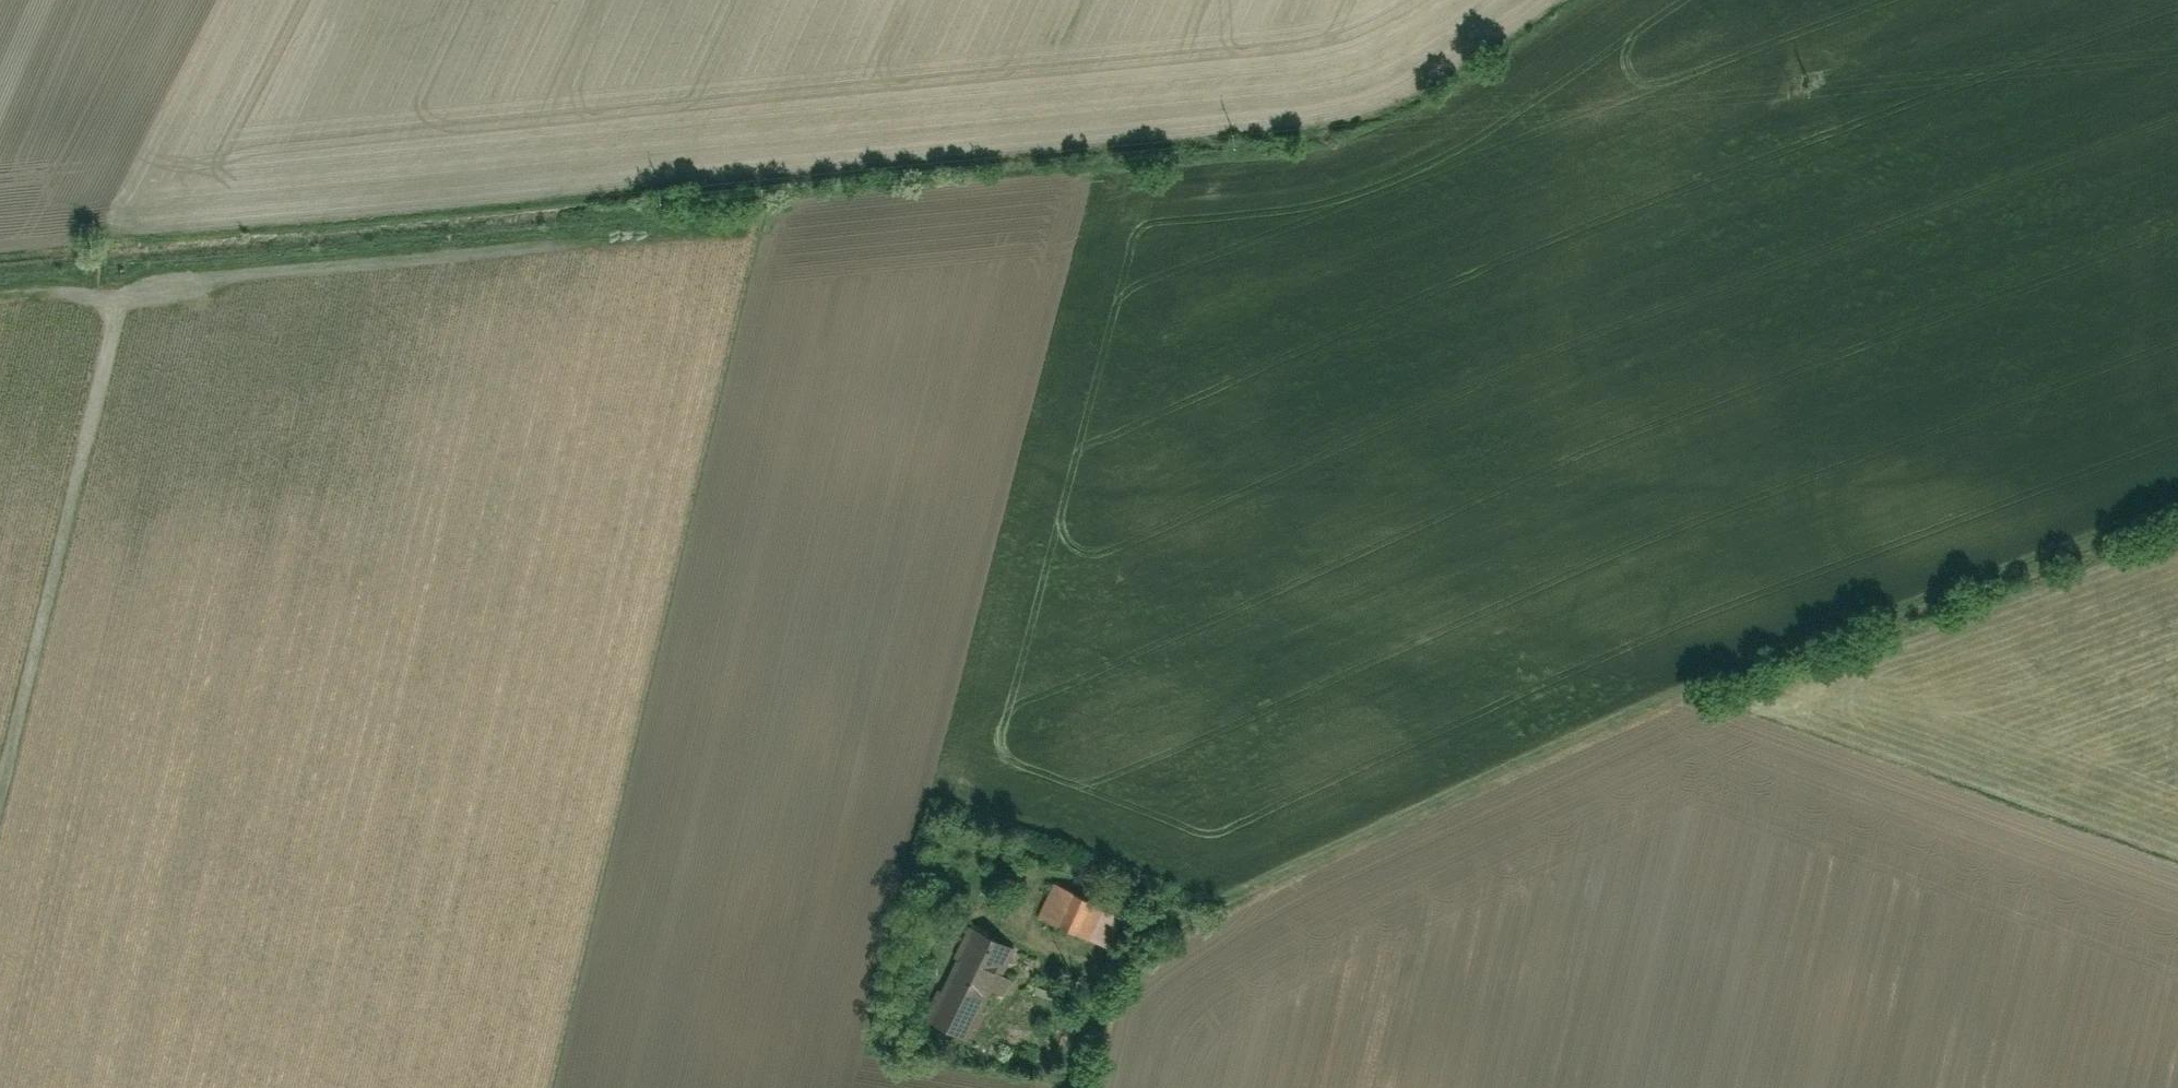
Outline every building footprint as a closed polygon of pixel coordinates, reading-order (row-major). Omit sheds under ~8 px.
[(1055,889),(1038,929),(1089,952),(1107,912),(1055,889)] [(966,927),(922,1023),(976,1048),(1020,951),(966,927)]
